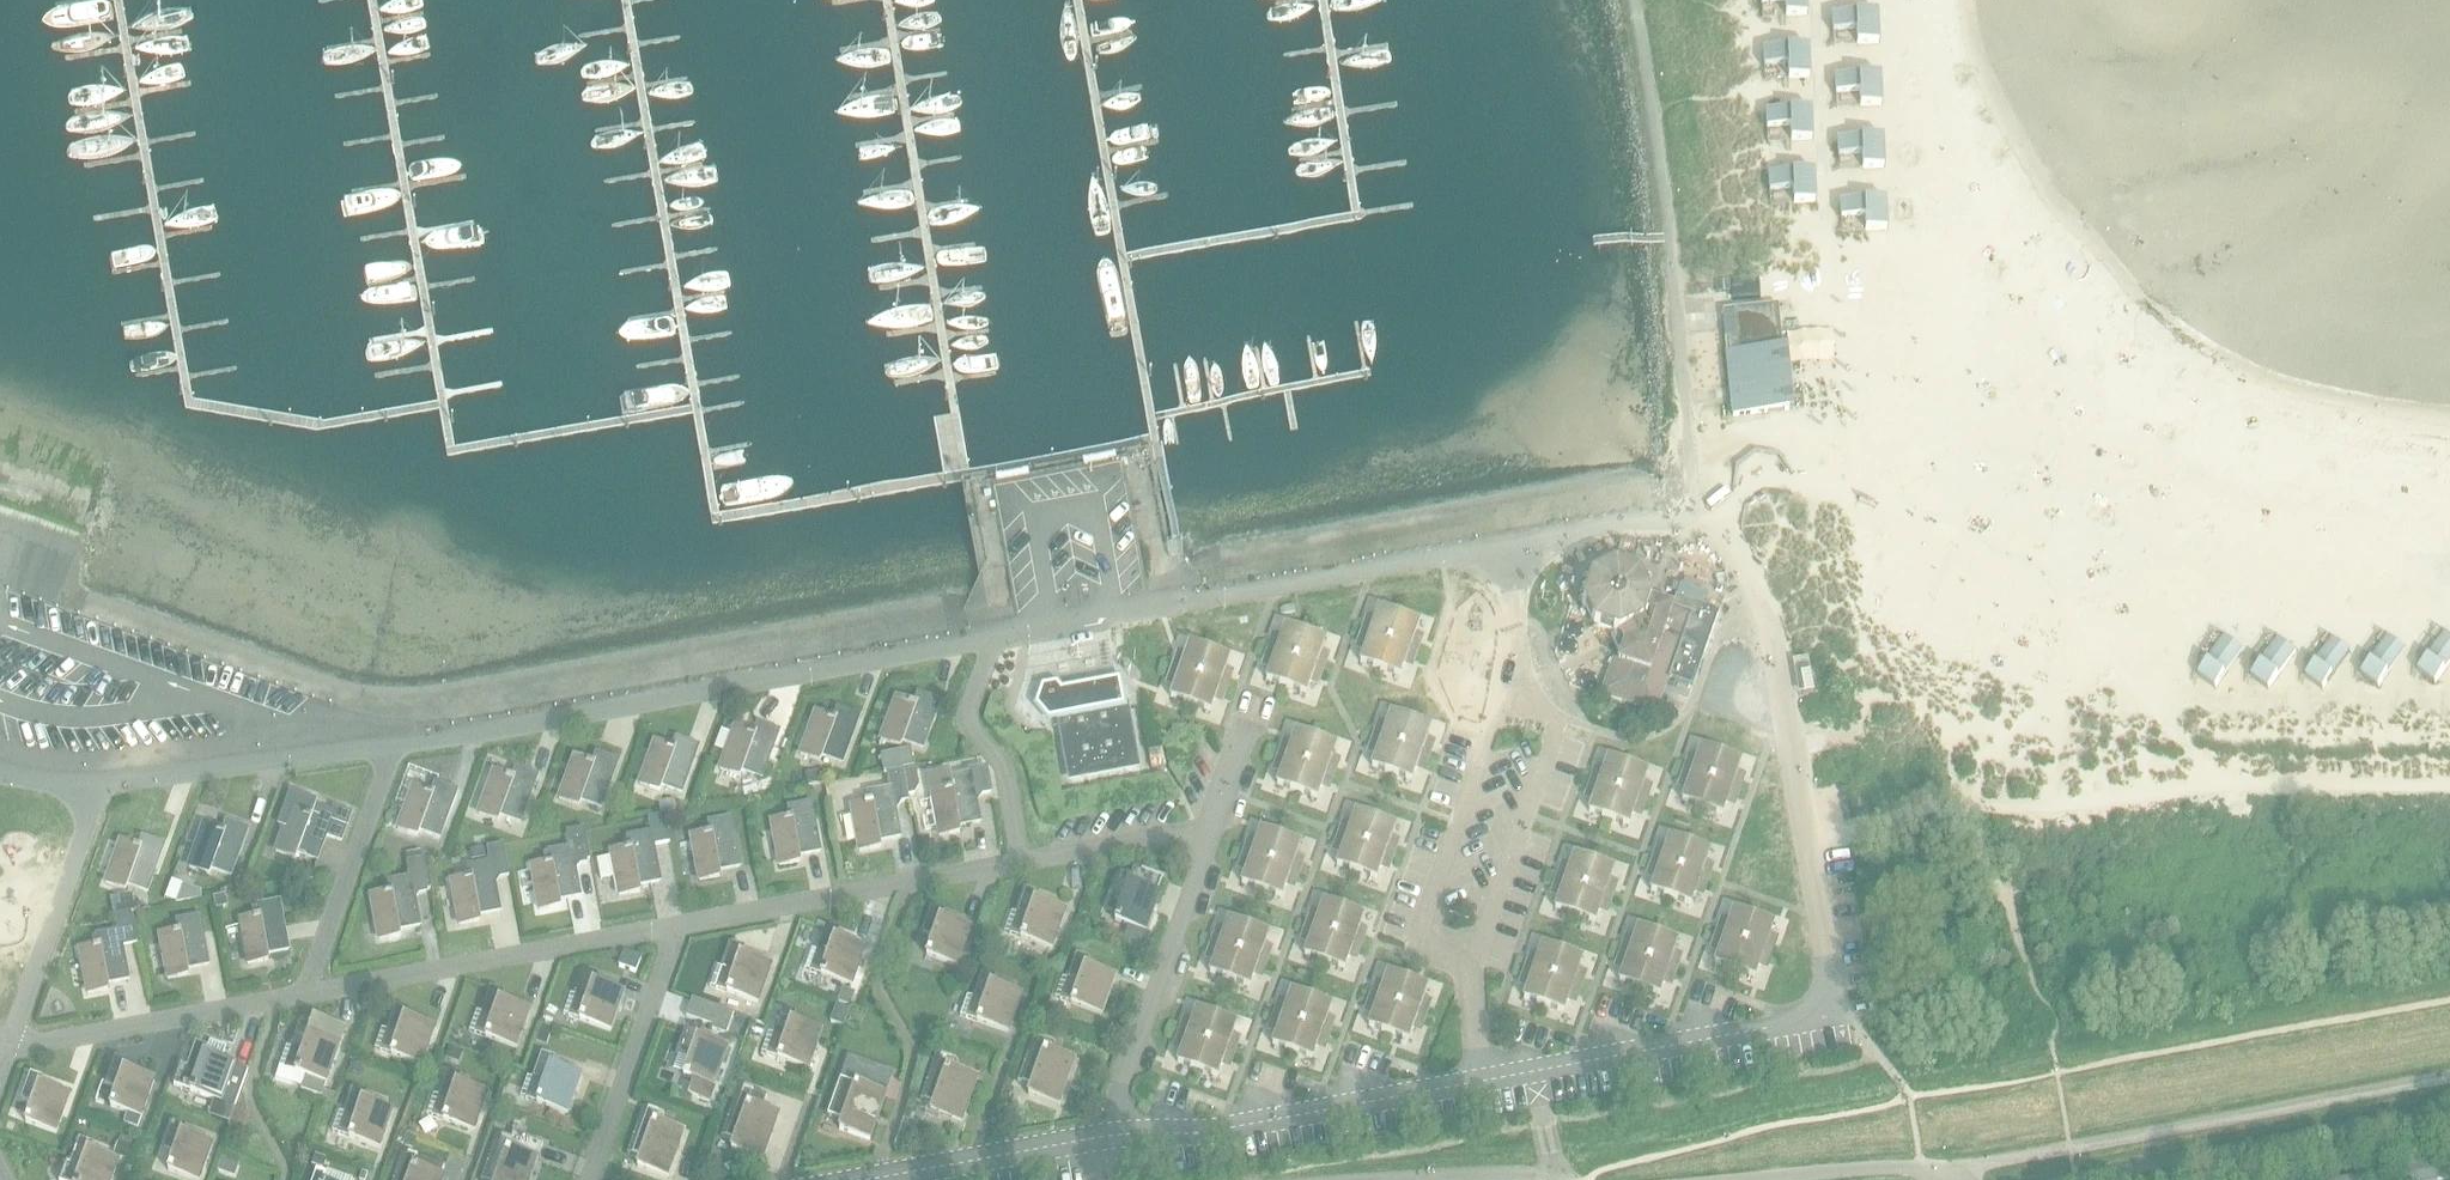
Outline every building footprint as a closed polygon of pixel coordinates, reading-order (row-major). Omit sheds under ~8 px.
[(1760,4),(1783,3),(1784,18),(1807,17),(1806,0),(1760,0),(1760,4)] [(1877,13),(1831,15),(1832,32),(1855,31),(1856,46),(1879,45),(1877,13)] [(1810,79),(1810,48),(1762,50),(1763,67),(1786,66),(1787,80),(1810,79)] [(1880,75),(1834,77),(1835,94),(1858,93),(1858,108),(1882,107),(1880,75)] [(1811,110),(1765,112),(1766,129),(1789,128),(1789,142),(1812,141),(1811,110)] [(1883,138),(1837,140),(1837,157),(1861,156),(1861,170),(1884,169),(1883,138)] [(1814,172),(1768,174),(1768,191),(1792,190),(1792,204),(1815,203),(1814,172)] [(1886,200),(1840,202),(1840,219),(1863,218),(1864,232),(1887,231),(1886,200)] [(1814,257),(1793,257),(1792,242),(1762,243),(1763,290),(1815,288),(1814,257)] [(1732,261),(1733,274),(1762,271),(1761,258),(1732,261)] [(1729,278),(1714,279),(1715,290),(1730,288),(1729,278)] [(1725,355),(1731,417),(1792,412),(1787,350),(1725,355)] [(1621,652),(1605,695),(1637,705),(1640,697),(1652,703),(1662,678),(1692,688),(1719,613),(1708,610),(1675,599),(1672,606),(1652,600),(1641,575),(1614,565),(1589,577),(1580,601),(1593,628),(1614,633),(1610,636),(1614,643),(1616,649),(1621,652)] [(1679,584),(1676,596),(1703,605),(1707,594),(1679,584)] [(1293,605),(1282,607),(1283,614),(1295,612),(1293,605)] [(1364,651),(1360,662),(1399,675),(1403,664),(1414,659),(1419,644),(1414,633),(1418,622),(1378,609),(1375,620),(1364,625),(1359,640),(1364,651)] [(1270,668),(1266,679),(1305,693),(1309,682),(1320,677),(1325,662),(1320,651),(1324,640),(1285,626),(1281,638),(1270,643),(1265,657),(1270,668)] [(2418,673),(2435,685),(2449,664),(2449,637),(2446,634),(2418,673)] [(2389,638),(2361,676),(2378,689),(2406,650),(2389,638)] [(2226,639),(2198,677),(2215,689),(2243,651),(2226,639)] [(2279,640),(2251,678),(2268,691),(2296,652),(2279,640)] [(2333,640),(2306,679),(2323,691),(2350,653),(2333,640)] [(1174,686),(1170,697),(1209,711),(1213,700),(1224,695),(1229,680),(1224,669),(1228,658),(1189,644),(1185,655),(1174,660),(1169,675),(1174,686)] [(1792,661),(1798,695),(1813,692),(1808,658),(1792,661)] [(1072,777),(1134,765),(1122,699),(1107,681),(1061,689),(1056,683),(1042,686),(1035,704),(1048,719),(1061,717),(1072,777)] [(922,748),(939,702),(918,694),(914,703),(896,697),(880,739),(900,746),(902,741),(922,748)] [(842,763),(859,717),(837,709),(834,718),(816,711),(800,754),(820,761),(822,756),(842,763)] [(1376,755),(1372,766),(1411,780),(1415,769),(1426,764),(1431,749),(1426,738),(1430,727),(1391,713),(1387,724),(1376,730),(1370,744),(1376,755)] [(762,778),(779,731),(757,723),(754,733),(735,726),(720,769),(739,776),(741,770),(762,778)] [(1281,773),(1277,784),(1316,798),(1320,787),(1331,782),(1336,767),(1331,756),(1335,745),(1296,731),(1292,742),(1281,748),(1276,762),(1281,773)] [(681,792),(698,746),(677,738),(673,748),(655,741),(639,783),(659,791),(661,785),(681,792)] [(1686,789),(1682,801),(1721,814),(1725,803),(1736,798),(1741,783),(1736,772),(1740,761),(1701,747),(1697,758),(1686,764),(1681,778),(1686,789)] [(904,768),(914,766),(911,749),(880,754),(883,772),(903,769),(904,768)] [(1162,750),(1148,752),(1151,770),(1165,767),(1162,750)] [(601,807),(618,761),(596,753),(593,762),(574,756),(558,798),(578,806),(580,800),(601,807)] [(1593,800),(1589,811),(1628,825),(1632,814),(1643,809),(1648,794),(1642,783),(1646,772),(1607,758),(1603,769),(1592,775),(1587,789),(1593,800)] [(918,786),(914,767),(914,766),(904,768),(909,794),(914,794),(918,786)] [(520,822),(537,776),(516,768),(512,777),(494,770),(478,813),(498,820),(500,815),(520,822)] [(907,795),(909,794),(904,768),(903,769),(886,772),(890,788),(869,792),(870,802),(851,806),(859,850),(880,847),(878,841),(900,837),(894,804),(909,801),(907,795)] [(980,822),(975,796),(991,793),(986,769),(969,772),(969,774),(949,777),(948,771),(928,774),(939,836),(960,832),(958,826),(980,822)] [(807,786),(824,783),(822,771),(805,774),(807,786)] [(440,837),(457,791),(435,783),(432,792),(413,786),(397,828),(417,836),(419,830),(440,837)] [(824,783),(807,786),(809,801),(827,797),(824,783)] [(755,786),(741,789),(742,798),(757,794),(755,786)] [(333,813),(315,806),(317,800),(290,790),(277,825),(284,827),(275,851),(295,858),(297,852),(317,860),(326,836),(341,841),(351,814),(335,808),(333,813)] [(675,800),(660,803),(661,813),(676,810),(675,800)] [(798,855),(820,851),(811,803),(788,807),(790,817),(771,821),(779,865),(800,861),(798,855)] [(1340,854),(1336,865),(1375,879),(1379,868),(1391,862),(1396,848),(1390,837),(1394,826),(1355,812),(1351,823),(1340,828),(1335,843),(1340,854)] [(660,881),(653,845),(669,842),(665,814),(648,817),(651,833),(628,837),(630,847),(611,850),(619,895),(640,891),(638,885),(660,881)] [(718,870),(740,866),(731,818),(709,822),(710,832),(691,835),(699,880),(720,876),(718,870)] [(231,876),(248,829),(226,821),(223,831),(204,824),(189,867),(209,874),(211,868),(231,876)] [(531,865),(539,910),(560,906),(558,900),(580,896),(573,863),(590,860),(585,828),(567,831),(570,848),(548,852),(550,862),(531,865)] [(1299,844),(1260,830),(1257,841),(1246,846),(1240,861),(1245,872),(1241,883),(1280,897),(1284,886),(1295,881),(1301,866),(1295,855),(1299,844)] [(484,833),(472,836),(475,847),(486,845),(484,833)] [(147,891),(164,845),(142,837),(139,847),(120,840),(105,883),(125,890),(127,884),(147,891)] [(1654,879),(1651,890),(1690,904),(1693,893),(1705,888),(1710,873),(1704,862),(1708,851),(1669,837),(1665,848),(1654,854),(1649,868),(1654,879)] [(500,911),(493,877),(508,874),(503,843),(486,846),(489,863),(468,867),(470,876),(451,880),(459,925),(480,921),(478,915),(500,911)] [(482,847),(470,849),(472,860),(484,858),(482,847)] [(1143,855),(1139,867),(1160,875),(1164,863),(1143,855)] [(1559,897),(1555,908),(1594,922),(1598,911),(1609,905),(1614,891),(1609,880),(1613,868),(1574,855),(1570,866),(1559,871),(1553,886),(1559,897)] [(414,893),(430,890),(424,857),(406,860),(409,877),(388,881),(390,891),(371,895),(379,939),(400,936),(398,929),(420,926),(414,893)] [(1158,894),(1157,894),(1163,878),(1133,868),(1130,876),(1120,872),(1111,898),(1121,902),(1115,920),(1145,931),(1158,894)] [(171,880),(164,899),(175,903),(201,898),(201,891),(171,880)] [(1051,949),(1064,912),(1035,901),(1037,894),(1025,889),(1017,914),(1011,912),(1004,932),(1051,949)] [(131,894),(111,897),(113,914),(134,911),(131,894)] [(226,895),(214,898),(217,910),(229,907),(226,895)] [(267,954),(288,950),(279,902),(257,906),(259,916),(239,919),(247,964),(268,960),(267,954)] [(1308,943),(1304,955),(1343,968),(1347,957),(1358,952),(1363,937),(1358,926),(1362,915),(1323,902),(1319,913),(1308,918),(1303,932),(1308,943)] [(957,966),(970,929),(941,919),(943,911),(931,907),(922,933),(933,936),(926,955),(957,966)] [(1718,952),(1714,963),(1753,977),(1757,966),(1768,960),(1774,946),(1768,935),(1772,924),(1733,910),(1729,921),(1718,926),(1713,941),(1718,952)] [(128,979),(122,946),(139,944),(133,912),(116,915),(119,931),(97,935),(99,945),(79,948),(87,993),(108,989),(107,983),(128,979)] [(187,969),(208,965),(199,916),(177,921),(178,930),(159,934),(167,978),(188,975),(187,969)] [(1213,961),(1209,973),(1248,986),(1252,975),(1263,970),(1269,956),(1263,944),(1267,933),(1228,919),(1224,931),(1213,936),(1208,950),(1213,961)] [(1128,925),(1121,943),(1144,952),(1151,934),(1128,925)] [(851,986),(864,949),(835,938),(838,931),(826,926),(817,951),(811,949),(804,969),(851,986)] [(1623,969),(1619,981),(1658,994),(1662,983),(1673,978),(1678,963),(1673,952),(1676,941),(1638,927),(1634,938),(1623,944),(1618,959),(1623,969)] [(757,1003),(770,966),(741,956),(743,948),(731,944),(723,968),(717,966),(710,987),(757,1003)] [(1527,987),(1523,998),(1562,1012),(1566,1000),(1577,995),(1582,980),(1577,969),(1581,958),(1542,945),(1538,956),(1527,961),(1522,976),(1527,987)] [(624,952),(619,966),(635,972),(640,958),(624,952)] [(1102,1014),(1114,977),(1085,967),(1088,959),(1076,955),(1067,980),(1061,978),(1054,998),(1102,1014)] [(610,1030),(623,993),(594,983),(596,975),(584,971),(575,996),(570,994),(563,1014),(610,1030)] [(1007,1032),(1020,995),(991,985),(994,977),(982,973),(973,998),(967,996),(960,1015),(1007,1032)] [(1372,1015),(1368,1026),(1407,1040),(1411,1029),(1422,1023),(1428,1009),(1422,998),(1426,987),(1387,973),(1383,984),(1372,989),(1367,1004),(1372,1015)] [(516,1048),(529,1011),(500,1000),(502,993),(490,988),(481,1013),(476,1011),(469,1031),(516,1048)] [(837,1002),(850,1007),(855,992),(842,988),(837,1002)] [(1276,1033),(1272,1044),(1311,1058),(1315,1047),(1326,1042),(1331,1027),(1326,1016),(1330,1005),(1291,991),(1287,1002),(1276,1008),(1271,1022),(1276,1033)] [(712,1030),(726,1035),(734,1013),(692,998),(686,1016),(713,1026),(712,1030)] [(836,1005),(830,1022),(843,1027),(849,1010),(836,1005)] [(422,1065),(434,1028),(405,1018),(408,1010),(396,1006),(387,1030),(381,1028),(375,1048),(422,1065)] [(767,1013),(753,1008),(749,1019),(763,1024),(767,1013)] [(1181,1051),(1177,1062),(1216,1076),(1220,1065),(1231,1060),(1236,1045),(1231,1034),(1235,1023),(1196,1009),(1192,1020),(1181,1025),(1176,1040),(1181,1051)] [(808,1069),(821,1032),(792,1022),(795,1014),(783,1010),(774,1034),(768,1032),(761,1052),(808,1069)] [(323,1091),(339,1045),(344,1030),(314,1020),(311,1027),(300,1023),(292,1048),(286,1046),(279,1066),(305,1075),(301,1089),(321,1096),(321,1097),(333,1101),(335,1095),(323,1091)] [(708,1104),(727,1049),(698,1039),(701,1031),(689,1027),(679,1052),(690,1056),(683,1075),(694,1079),(688,1097),(708,1104)] [(540,1028),(535,1042),(546,1045),(551,1032),(540,1028)] [(1058,1105),(1074,1061),(1045,1050),(1048,1040),(1034,1035),(1017,1081),(1031,1085),(1028,1094),(1058,1105)] [(195,1043),(187,1067),(181,1065),(174,1085),(221,1102),(234,1065),(221,1060),(226,1047),(210,1041),(208,1047),(195,1043)] [(495,1059),(511,1065),(516,1052),(499,1046),(495,1059)] [(447,1047),(444,1057),(457,1062),(460,1052),(447,1047)] [(961,1123),(977,1079),(948,1068),(951,1058),(936,1053),(920,1099),(934,1103),(930,1112),(961,1123)] [(567,1113),(580,1076),(551,1066),(553,1058),(541,1054),(533,1079),(527,1077),(520,1097),(567,1113)] [(137,1129),(154,1080),(125,1070),(127,1062),(115,1058),(106,1084),(117,1087),(110,1106),(124,1111),(120,1123),(137,1129)] [(849,1058),(828,1115),(842,1120),(839,1129),(870,1140),(885,1095),(884,1095),(892,1073),(849,1058)] [(361,1079),(365,1067),(351,1063),(347,1074),(361,1079)] [(473,1131),(486,1094),(457,1084),(460,1076),(447,1072),(439,1096),(433,1094),(426,1114),(473,1131)] [(56,1133),(69,1096),(40,1086),(43,1078),(30,1074),(21,1099),(32,1103),(25,1122),(56,1133)] [(762,1160),(778,1115),(762,1110),(767,1096),(739,1086),(721,1135),(735,1140),(731,1149),(762,1160)] [(380,1148),(392,1111),(363,1101),(366,1093),(354,1089),(345,1113),(340,1111),(333,1132),(380,1148)] [(211,1115),(229,1122),(234,1108),(216,1101),(211,1115)] [(668,1177),(683,1133),(654,1122),(658,1112),(643,1107),(627,1153),(640,1157),(637,1166),(668,1177)] [(212,1144),(182,1134),(185,1126),(173,1122),(164,1148),(175,1151),(168,1170),(195,1179),(199,1179),(212,1144)] [(417,1138),(400,1132),(396,1143),(413,1149),(417,1138)] [(543,1144),(512,1133),(510,1139),(497,1134),(481,1179),(482,1179),(530,1179),(543,1144)] [(126,1160),(135,1139),(122,1134),(113,1154),(126,1160)] [(118,1162),(89,1151),(91,1143),(79,1139),(70,1165),(65,1163),(59,1179),(111,1179),(118,1162)] [(418,1157),(403,1152),(393,1179),(442,1179),(443,1177),(441,1176),(444,1168),(445,1166),(418,1157)] [(313,1155),(310,1165),(322,1169),(325,1160),(313,1155)] [(238,1164),(222,1159),(218,1170),(234,1176),(238,1164)] [(2449,1161),(2400,1170),(2401,1179),(2449,1179),(2449,1167),(2449,1161)] [(357,1167),(344,1162),(339,1176),(351,1179),(352,1179),(357,1167)] [(326,1174),(311,1169),(307,1179),(324,1179),(326,1174)]
